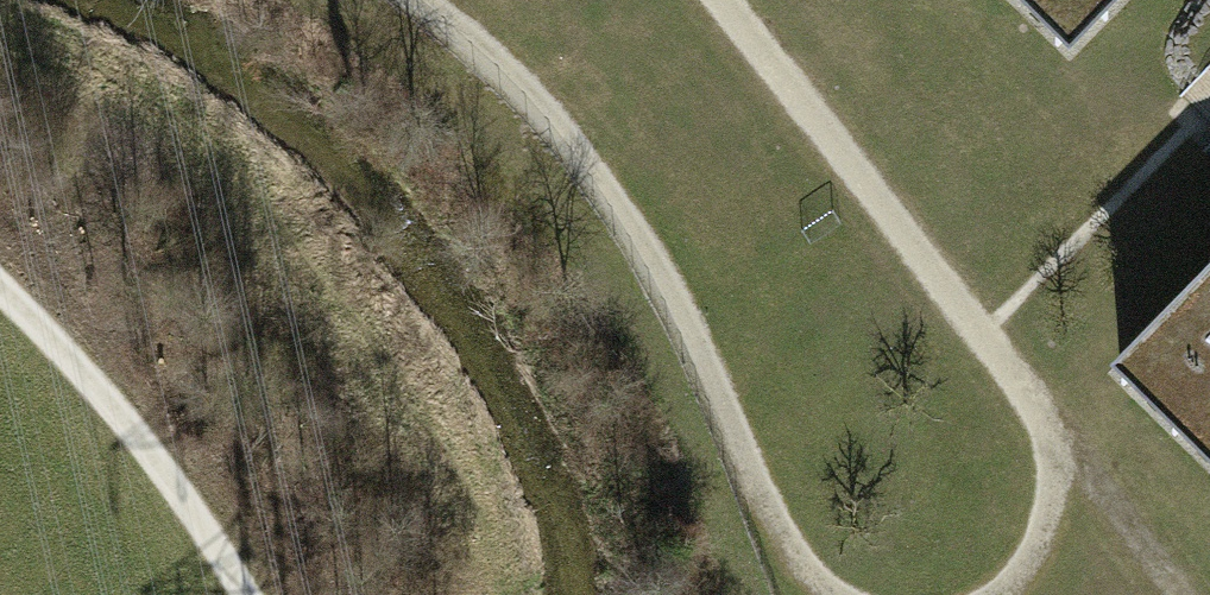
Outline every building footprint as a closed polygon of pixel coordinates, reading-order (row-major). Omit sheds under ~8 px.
[(1068,37),(1104,0),(1031,0),(1068,37)] [(1130,374),(1209,452),(1209,292),(1130,374)]
